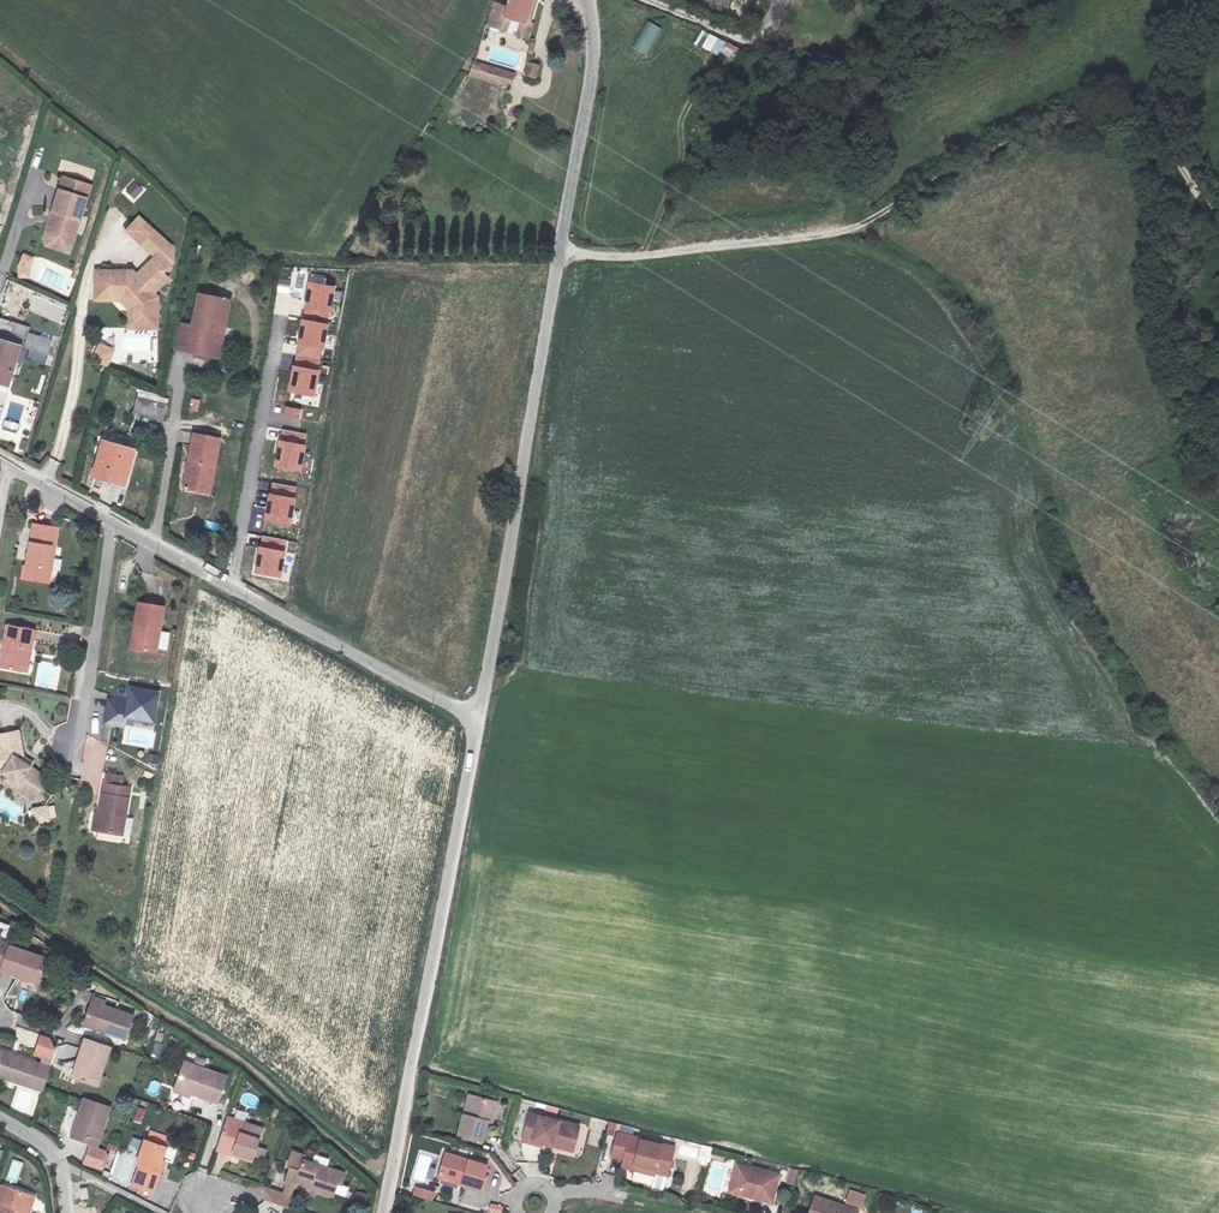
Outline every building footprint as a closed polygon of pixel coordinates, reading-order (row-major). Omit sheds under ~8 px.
[(496,5),(489,25),(502,29),(505,17),(525,22),(522,34),(529,36),(533,23),(529,22),(533,9),(529,8),(530,0),(508,0),(506,7),(496,5)] [(646,55),(660,29),(647,21),(632,47),(646,55)] [(733,62),(739,47),(701,31),(695,46),(733,62)] [(524,76),(536,80),(540,65),(528,62),(524,76)] [(513,87),(516,71),(472,64),(469,80),(513,87)] [(84,198),(57,190),(49,215),(52,216),(46,237),(71,245),(84,198)] [(68,253),(71,245),(46,237),(52,216),(49,215),(41,245),(68,253)] [(139,218),(126,231),(141,245),(154,232),(139,218)] [(23,253),(16,275),(28,279),(36,257),(23,253)] [(156,331),(156,300),(152,295),(166,281),(160,275),(169,266),(157,255),(138,273),(134,269),(93,269),(93,303),(118,303),(127,311),(127,331),(156,331)] [(302,320),(327,325),(334,289),(309,284),(302,320)] [(197,295),(192,328),(187,353),(194,354),(204,297),(197,295)] [(222,300),(204,297),(194,354),(218,358),(222,334),(216,332),(222,300)] [(9,327),(22,330),(23,325),(0,319),(0,327),(8,329),(9,327)] [(302,320),(295,355),(321,360),(327,325),(302,320)] [(192,328),(180,326),(176,351),(187,353),(192,328)] [(46,356),(50,342),(27,334),(23,350),(46,356)] [(91,363),(107,369),(115,349),(98,343),(91,363)] [(19,353),(0,347),(0,387),(8,390),(19,353)] [(295,355),(288,391),(314,396),(321,360),(295,355)] [(132,415),(156,421),(162,423),(167,402),(137,394),(132,415)] [(283,431),(275,467),(300,472),(308,436),(283,431)] [(206,464),(215,466),(218,442),(192,437),(184,490),(201,493),(206,464)] [(124,489),(134,453),(103,444),(94,480),(124,489)] [(211,494),(215,466),(206,464),(201,493),(211,494)] [(274,485),(266,520),(289,525),(296,489),(274,485)] [(55,584),(60,526),(39,524),(34,567),(28,566),(27,580),(55,584)] [(263,538),(255,575),(279,580),(286,543),(263,538)] [(137,605),(133,627),(139,629),(135,653),(154,657),(162,609),(137,605)] [(29,648),(31,627),(0,623),(0,668),(18,670),(21,647),(29,648)] [(139,629),(133,627),(129,652),(135,653),(139,629)] [(168,649),(170,632),(162,631),(161,649),(168,649)] [(26,672),(29,648),(21,647),(18,670),(26,672)] [(125,728),(122,744),(152,748),(161,690),(129,686),(127,698),(108,695),(104,725),(125,728)] [(39,790),(47,777),(29,766),(20,760),(22,756),(16,730),(0,734),(0,772),(2,772),(9,776),(28,788),(30,785),(39,790)] [(32,762),(22,756),(20,760),(29,766),(32,762)] [(28,788),(9,776),(6,780),(34,798),(39,790),(30,785),(28,788)] [(102,783),(98,813),(106,814),(103,833),(126,836),(134,787),(102,783)] [(53,805),(31,809),(33,821),(55,817),(53,805)] [(106,814),(98,813),(93,812),(90,831),(103,833),(106,814)] [(2,961),(8,940),(9,937),(0,934),(0,960),(2,961)] [(8,940),(2,961),(0,965),(22,972),(24,966),(40,971),(46,952),(8,940)] [(133,1010),(90,996),(84,1021),(125,1035),(133,1010)] [(110,1041),(83,1032),(70,1072),(97,1081),(110,1041)] [(44,1086),(45,1081),(51,1064),(2,1049),(0,1056),(0,1074),(44,1086)] [(225,1072),(181,1060),(174,1084),(218,1096),(225,1072)] [(13,1109),(35,1113),(39,1091),(17,1087),(13,1109)] [(467,1110),(473,1091),(466,1089),(461,1108),(467,1110)] [(499,1099),(473,1091),(467,1110),(461,1108),(456,1129),(481,1136),(487,1115),(495,1116),(499,1099)] [(100,1142),(112,1102),(84,1093),(72,1132),(100,1142)] [(137,1107),(133,1122),(141,1124),(146,1110),(137,1107)] [(583,1122),(531,1109),(525,1131),(578,1145),(583,1122)] [(229,1112),(219,1143),(255,1154),(265,1123),(229,1112)] [(170,1138),(148,1131),(140,1156),(145,1158),(140,1178),(161,1185),(167,1166),(162,1163),(170,1138)] [(676,1148),(620,1133),(613,1158),(629,1162),(627,1171),(666,1181),(676,1148)] [(713,1148),(700,1144),(699,1149),(681,1144),(678,1155),(709,1163),(713,1148)] [(110,1154),(89,1147),(81,1164),(104,1172),(110,1154)] [(344,1171),(304,1159),(304,1155),(293,1152),(289,1166),(291,1166),(282,1195),(267,1190),(266,1202),(288,1209),(298,1179),(308,1182),(308,1188),(333,1194),(336,1182),(341,1183),(344,1171)] [(482,1189),(487,1162),(470,1158),(469,1164),(453,1159),(449,1180),(482,1189)] [(7,1180),(17,1183),(23,1162),(12,1159),(7,1180)] [(773,1201),(780,1173),(734,1160),(726,1189),(773,1201)] [(787,1183),(796,1185),(798,1170),(790,1168),(787,1183)] [(10,1184),(4,1181),(0,1192),(0,1196),(6,1198),(10,1184)] [(32,1190),(10,1184),(6,1198),(1,1212),(30,1212),(33,1204),(28,1201),(32,1190)] [(415,1185),(413,1195),(433,1200),(436,1190),(415,1185)] [(81,1200),(89,1199),(88,1187),(80,1188),(81,1200)] [(37,1192),(32,1190),(28,1201),(33,1204),(37,1192)] [(863,1205),(820,1194),(814,1212),(861,1212),(863,1205)]
